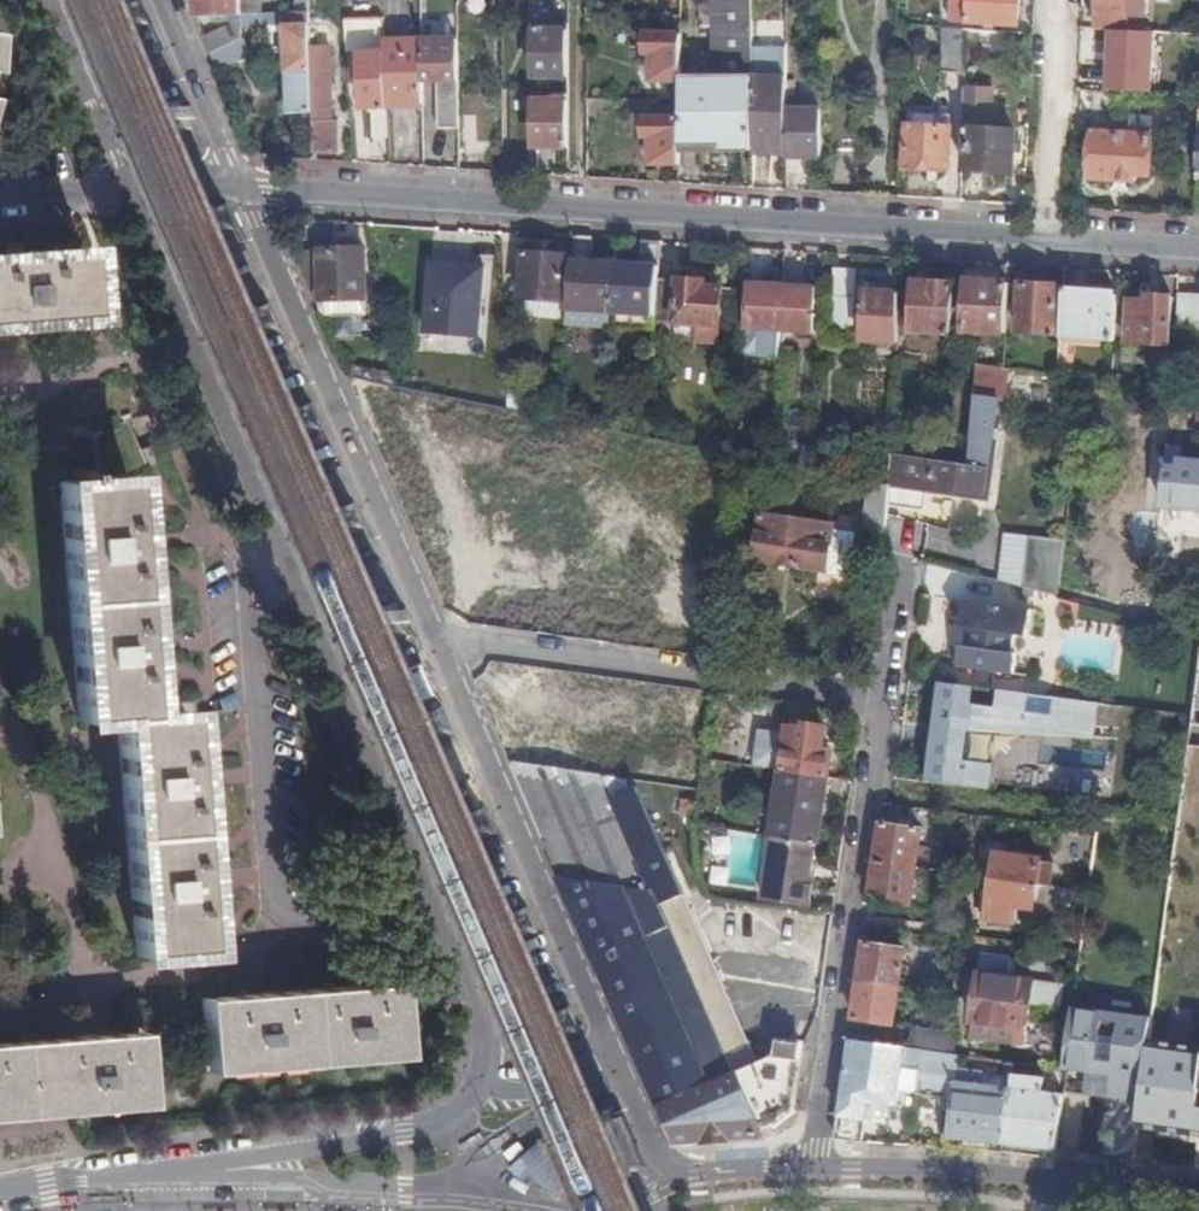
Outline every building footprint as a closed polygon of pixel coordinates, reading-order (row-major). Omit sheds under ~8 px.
[(197,16),(244,17),(244,0),(191,0),(197,16)] [(244,17),(262,16),(263,0),(244,0),(244,17)] [(297,15),(312,15),(312,0),(297,0),(297,15)] [(753,0),(714,0),(715,17),(754,18),(753,0)] [(1002,27),(1021,28),(1022,0),(956,0),(956,3),(971,3),(971,25),(982,26),(1002,27)] [(1101,32),(1143,34),(1145,0),(1101,0),(1101,1),(1100,18),(1102,18),(1101,32)] [(449,60),(425,62),(425,82),(441,82),(442,169),(463,171),(461,4),(445,4),(446,42),(449,42),(449,60)] [(262,16),(244,17),(244,26),(244,28),(270,28),(271,53),(289,53),(290,79),(314,78),(313,48),(312,15),(297,15),(262,16)] [(754,18),(715,17),(715,78),(690,78),(690,151),(755,151),(755,150),(755,79),(754,50),(754,22),(754,18)] [(387,20),(347,19),(349,54),(363,54),(363,69),(357,70),(357,85),(364,85),(365,109),(375,110),(376,139),(391,138),(390,109),(388,42),(387,20)] [(784,23),(754,22),(754,50),(780,49),(785,50),(784,23)] [(572,78),(572,24),(564,24),(564,32),(538,31),(537,78),(572,78)] [(244,26),(208,41),(213,56),(245,40),(244,28),(244,26)] [(969,30),(948,29),(947,72),(968,73),(969,30)] [(1101,32),(1098,32),(1096,81),(1145,83),(1145,77),(1145,68),(1151,68),(1151,59),(1145,58),(1146,44),(1164,45),(1164,34),(1143,34),(1101,32)] [(684,78),(684,36),(648,36),(647,56),(655,57),(655,82),(683,82),(684,78)] [(245,40),(213,56),(220,73),(254,57),(245,40)] [(425,41),(388,42),(390,109),(426,108),(425,82),(425,62),(425,41)] [(332,47),(313,48),(314,78),(316,112),(317,154),(341,154),(339,122),(334,122),(335,79),(334,79),(332,47)] [(754,50),(755,79),(780,80),(780,49),(754,50)] [(314,78),(290,79),(291,113),(316,112),(314,78)] [(755,79),(755,150),(789,150),(788,83),(788,80),(780,80),(755,79)] [(789,150),(789,159),(824,159),(824,105),(817,105),(816,113),(793,112),(793,100),(796,100),(796,83),(788,83),(789,150)] [(967,91),(967,132),(972,132),(970,173),(1016,175),(1017,152),(1018,142),(1018,133),(994,132),(995,92),(967,91)] [(572,101),(572,95),(564,95),(564,102),(537,102),(537,149),(572,149),(572,101)] [(910,117),(909,127),(952,129),(952,119),(910,117)] [(1155,118),(1132,117),(1132,135),(1094,133),(1091,180),(1138,183),(1138,177),(1151,178),(1155,118)] [(683,150),(683,119),(647,119),(646,139),(654,140),(654,165),(683,166),(683,150)] [(952,129),(909,127),(908,170),(949,172),(952,129)] [(596,239),(578,238),(571,310),(615,314),(619,266),(594,264),(596,239)] [(619,266),(615,314),(658,317),(661,281),(664,244),(645,243),(643,267),(619,266)] [(372,248),(326,249),(327,301),(329,301),(330,308),(334,312),(366,313),(370,308),(370,300),(372,300),(372,248)] [(0,255),(0,323),(88,317),(84,249),(0,255)] [(566,302),(570,258),(528,254),(524,298),(566,302)] [(808,285),(827,288),(828,255),(810,254),(808,285)] [(488,268),(435,264),(430,334),(484,338),(488,268)] [(837,267),(834,328),(856,329),(858,267),(837,267)] [(661,281),(658,317),(658,322),(678,323),(724,327),(724,318),(744,319),(746,290),(726,290),(727,283),(682,281),(681,282),(661,281)] [(955,335),(958,284),(917,282),(915,333),(955,335)] [(1009,334),(1012,285),(970,283),(967,332),(1009,334)] [(743,331),(742,358),(782,359),(783,333),(786,288),(754,286),(751,331),(743,331)] [(1061,287),(1023,286),(1021,333),(1060,335),(1061,287)] [(786,288),(783,333),(817,335),(819,290),(786,288)] [(1072,289),(1066,289),(1064,338),(1114,341),(1114,344),(1119,344),(1122,295),(1072,293),(1072,289)] [(903,344),(903,294),(868,293),(866,343),(903,344)] [(1180,328),(1198,329),(1198,296),(1181,295),(1180,328)] [(1172,346),(1175,298),(1150,297),(1149,303),(1132,303),(1130,344),(1172,346)] [(724,327),(678,323),(677,340),(723,343),(724,327)] [(980,365),(974,441),(995,442),(999,408),(1006,408),(1012,370),(1007,369),(980,365)] [(1193,399),(1178,396),(1176,415),(1191,417),(1193,399)] [(118,718),(137,954),(204,950),(185,710),(147,714),(132,537),(127,476),(150,468),(129,420),(86,436),(88,466),(81,471),(75,470),(75,480),(61,481),(70,599),(80,721),(118,718)] [(895,455),(893,484),(987,496),(991,467),(995,442),(974,441),(973,465),(895,455)] [(1171,449),(1170,460),(1183,461),(1184,450),(1171,449)] [(1198,509),(1198,465),(1183,463),(1183,461),(1170,460),(1164,512),(1176,513),(1177,507),(1198,509)] [(991,467),(987,496),(986,502),(1070,520),(1074,484),(991,467)] [(866,531),(889,533),(891,518),(892,489),(870,484),(866,531)] [(762,536),(760,560),(820,570),(821,568),(830,569),(833,549),(825,548),(825,546),(816,544),(818,524),(777,518),(773,537),(762,536)] [(928,528),(922,563),(925,563),(930,529),(928,528)] [(930,529),(925,563),(932,565),(998,582),(1055,597),(1060,598),(1061,592),(1061,586),(1064,566),(980,543),(930,529)] [(960,647),(960,652),(1029,668),(1037,612),(964,601),(960,628),(969,629),(966,647),(960,647)] [(1029,668),(960,652),(958,667),(1028,677),(1029,668)] [(1098,704),(940,683),(927,782),(991,790),(994,763),(965,759),(970,725),(1093,742),(1098,704)] [(783,770),(828,777),(832,751),(822,749),(825,726),(808,724),(807,729),(789,727),(783,770)] [(509,728),(505,764),(632,778),(636,742),(509,728)] [(816,843),(818,843),(828,777),(783,770),(782,781),(778,806),(774,836),(816,843)] [(766,804),(762,834),(774,836),(778,806),(766,804)] [(921,831),(882,825),(876,863),(916,868),(921,831)] [(811,876),(816,843),(774,836),(765,897),(788,900),(809,903),(814,876),(811,876)] [(993,880),(1049,887),(1052,871),(1039,869),(1040,861),(997,855),(993,880)] [(916,868),(876,863),(871,899),(910,905),(916,868)] [(1173,864),(1132,1158),(1198,1169),(1198,1112),(1198,1108),(1198,867),(1173,864)] [(640,1062),(674,1141),(761,1136),(756,1126),(760,1123),(770,1124),(793,1104),(802,1045),(778,1041),(776,1055),(757,1064),(683,894),(562,878),(586,934),(628,1030),(640,1062)] [(1085,903),(1086,892),(1049,887),(993,880),(991,894),(984,893),(982,908),(988,908),(987,919),(1016,924),(1018,907),(1032,909),(1031,914),(1062,919),(1066,901),(1085,903)] [(859,981),(898,986),(903,949),(865,944),(859,981)] [(1056,991),(1072,993),(1078,955),(1052,952),(1049,971),(1059,972),(1056,991)] [(1019,1003),(1030,1004),(1032,980),(979,973),(975,997),(1019,1003)] [(859,981),(854,1019),(892,1023),(898,986),(859,981)] [(404,1050),(398,983),(202,999),(208,1066),(404,1050)] [(1019,1003),(975,997),(971,1021),(1015,1028),(1019,1003)] [(913,1042),(952,1048),(955,1032),(915,1026),(913,1042)] [(149,1106),(144,1032),(0,1044),(0,1118),(6,1117),(73,1112),(94,1111),(149,1106)] [(836,1138),(861,1141),(868,1101),(897,1104),(905,1046),(851,1038),(836,1138)] [(947,1136),(1003,1143),(1010,1087),(982,1084),(982,1074),(956,1070),(958,1054),(949,1053),(922,1048),(916,1093),(953,1098),(947,1136)] [(1049,1149),(1053,1149),(1061,1094),(1042,1091),(1043,1081),(1011,1077),(1010,1087),(1003,1143),(1049,1149)] [(945,1149),(1002,1154),(1003,1143),(947,1136),(945,1149)] [(1047,1158),(1049,1149),(1003,1143),(1002,1154),(1047,1158)]
